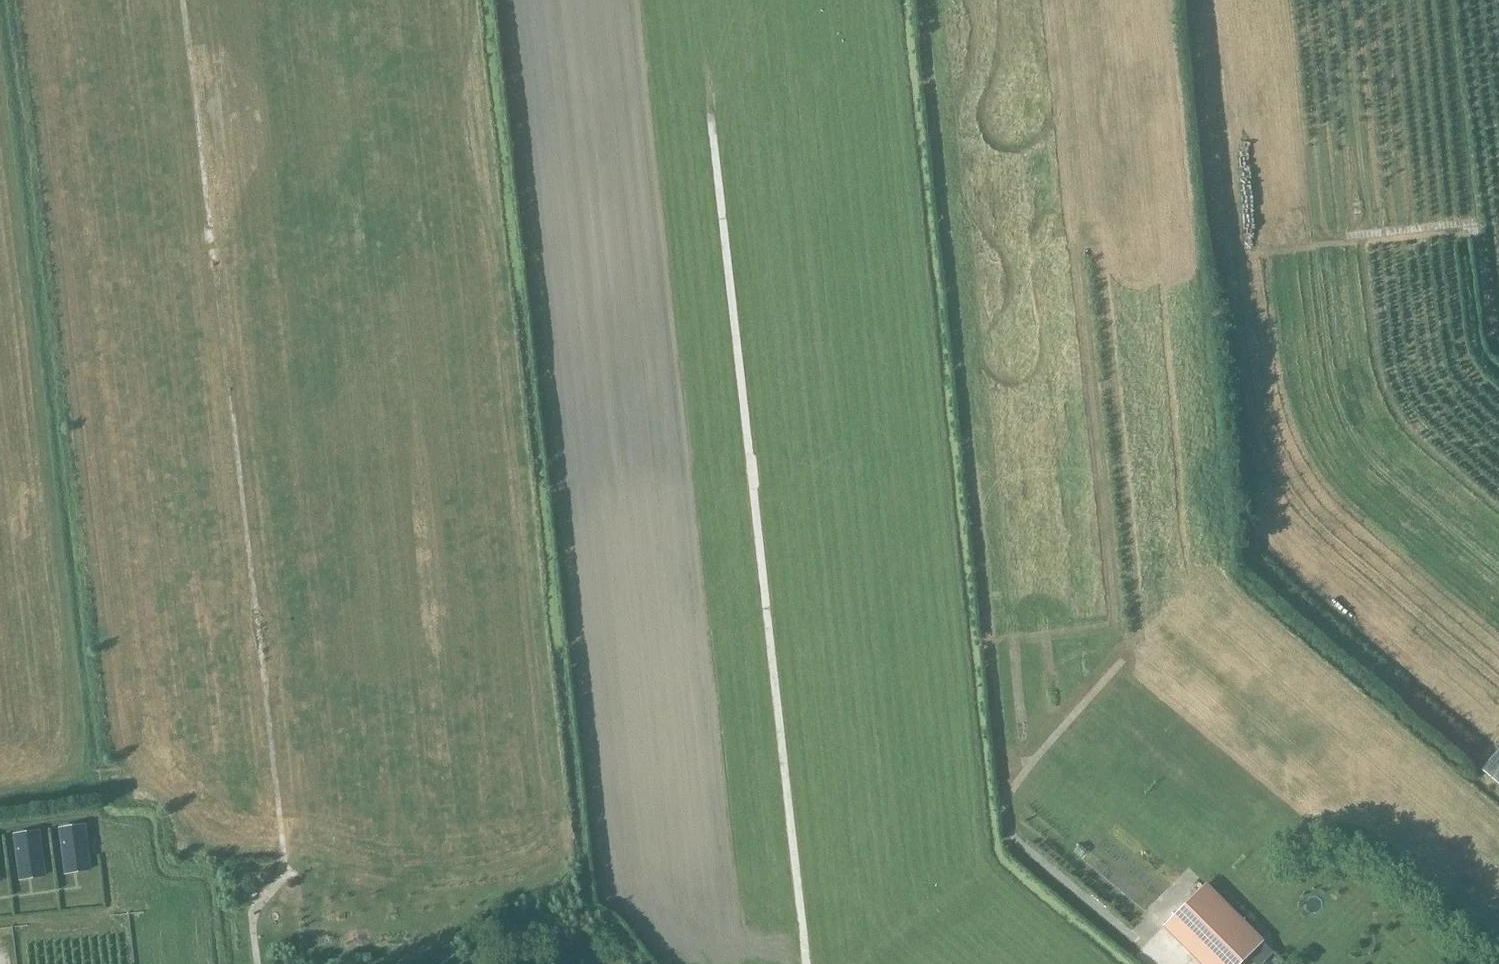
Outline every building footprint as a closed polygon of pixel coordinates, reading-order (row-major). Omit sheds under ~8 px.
[(1483,769),(1498,783),(1498,751),(1483,769)] [(85,826),(62,829),(66,865),(89,862),(85,826)] [(39,832),(16,835),(21,871),(43,868),(39,832)] [(1181,945),(1200,963),(1240,963),(1263,942),(1223,902),(1206,885),(1164,927),(1181,945)]
